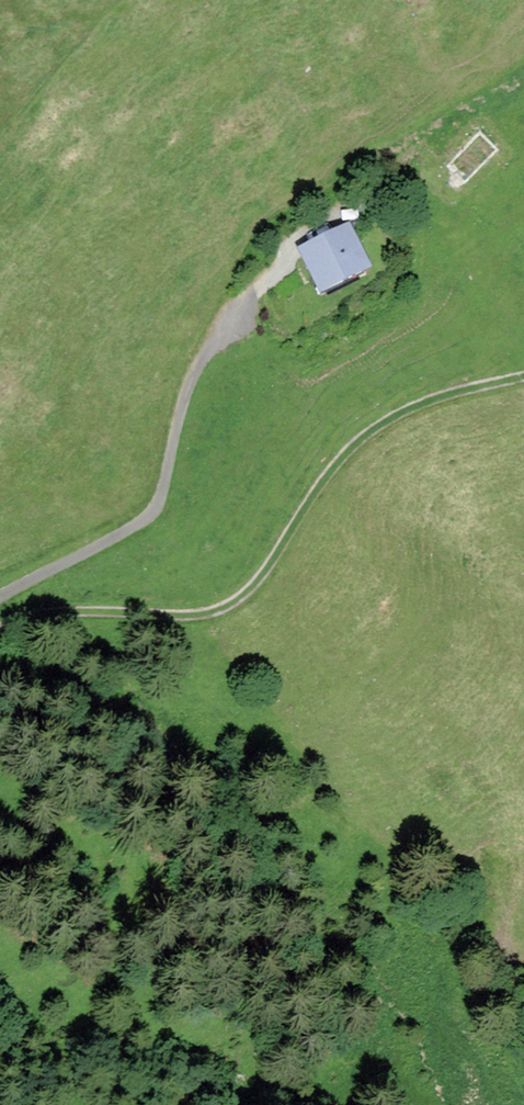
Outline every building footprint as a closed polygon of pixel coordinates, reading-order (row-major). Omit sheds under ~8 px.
[(371,268),(350,225),(300,249),(321,292),(371,268)]
